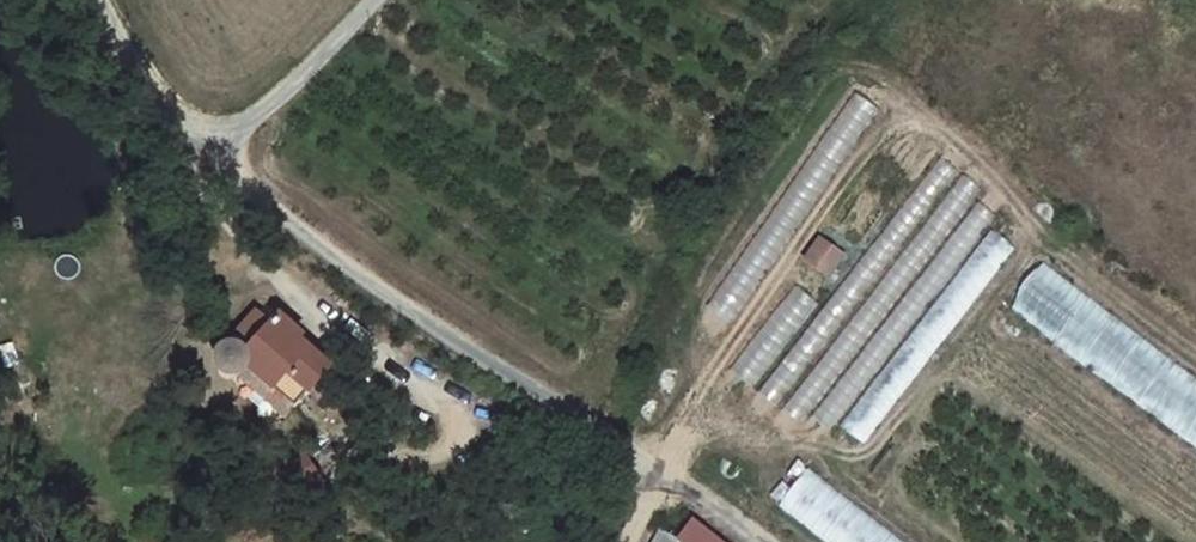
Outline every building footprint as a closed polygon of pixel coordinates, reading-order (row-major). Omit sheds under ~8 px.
[(942,160),(826,308),(796,286),(729,371),(803,428),(812,417),(831,431),(836,425),(863,447),(1016,251),(990,231),(1000,218),(980,202),(986,194),(942,160)] [(837,261),(817,244),(802,264),(822,281),(837,261)] [(1012,309),(1195,446),(1195,373),(1047,262),(1012,309)] [(217,370),(227,381),(241,363),(290,403),(324,362),(288,334),(295,326),(273,310),(263,322),(248,308),(242,314),(231,328),(221,342),(215,350),(212,356),(213,362),(217,370)] [(276,421),(290,403),(241,363),(227,381),(240,391),(276,421)] [(780,505),(826,541),(900,541),(808,470),(780,505)] [(691,519),(674,541),(675,541),(721,541),(691,519)]
